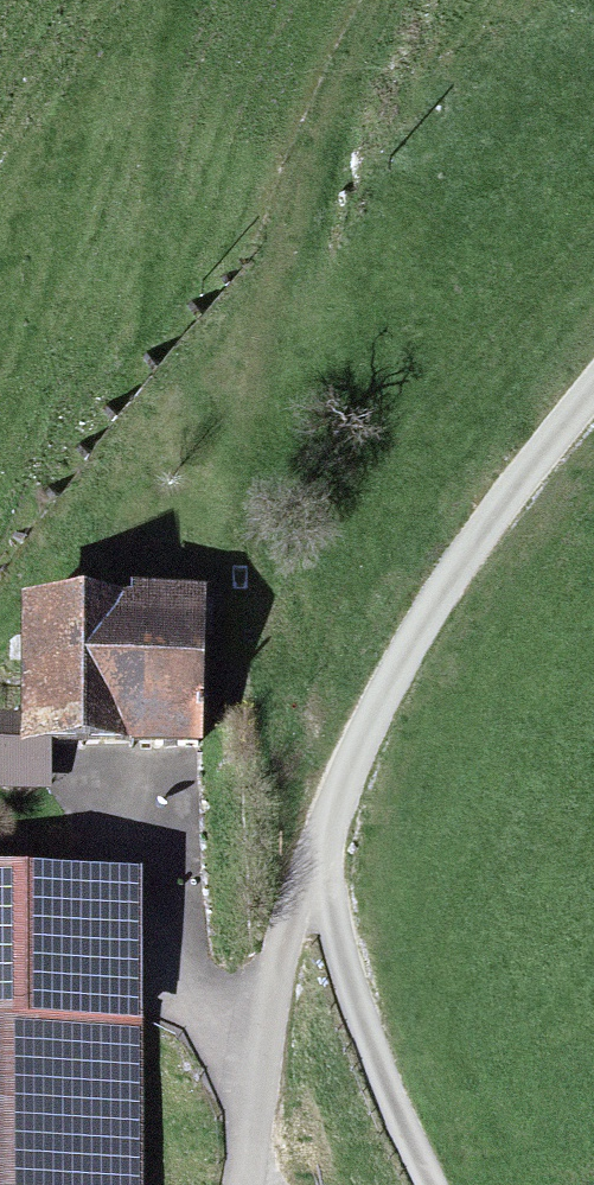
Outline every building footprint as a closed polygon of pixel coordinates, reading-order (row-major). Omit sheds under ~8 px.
[(215,593),(35,591),(32,742),(213,744),(215,593)] [(0,879),(0,1184),(142,1184),(141,879),(0,879)]
